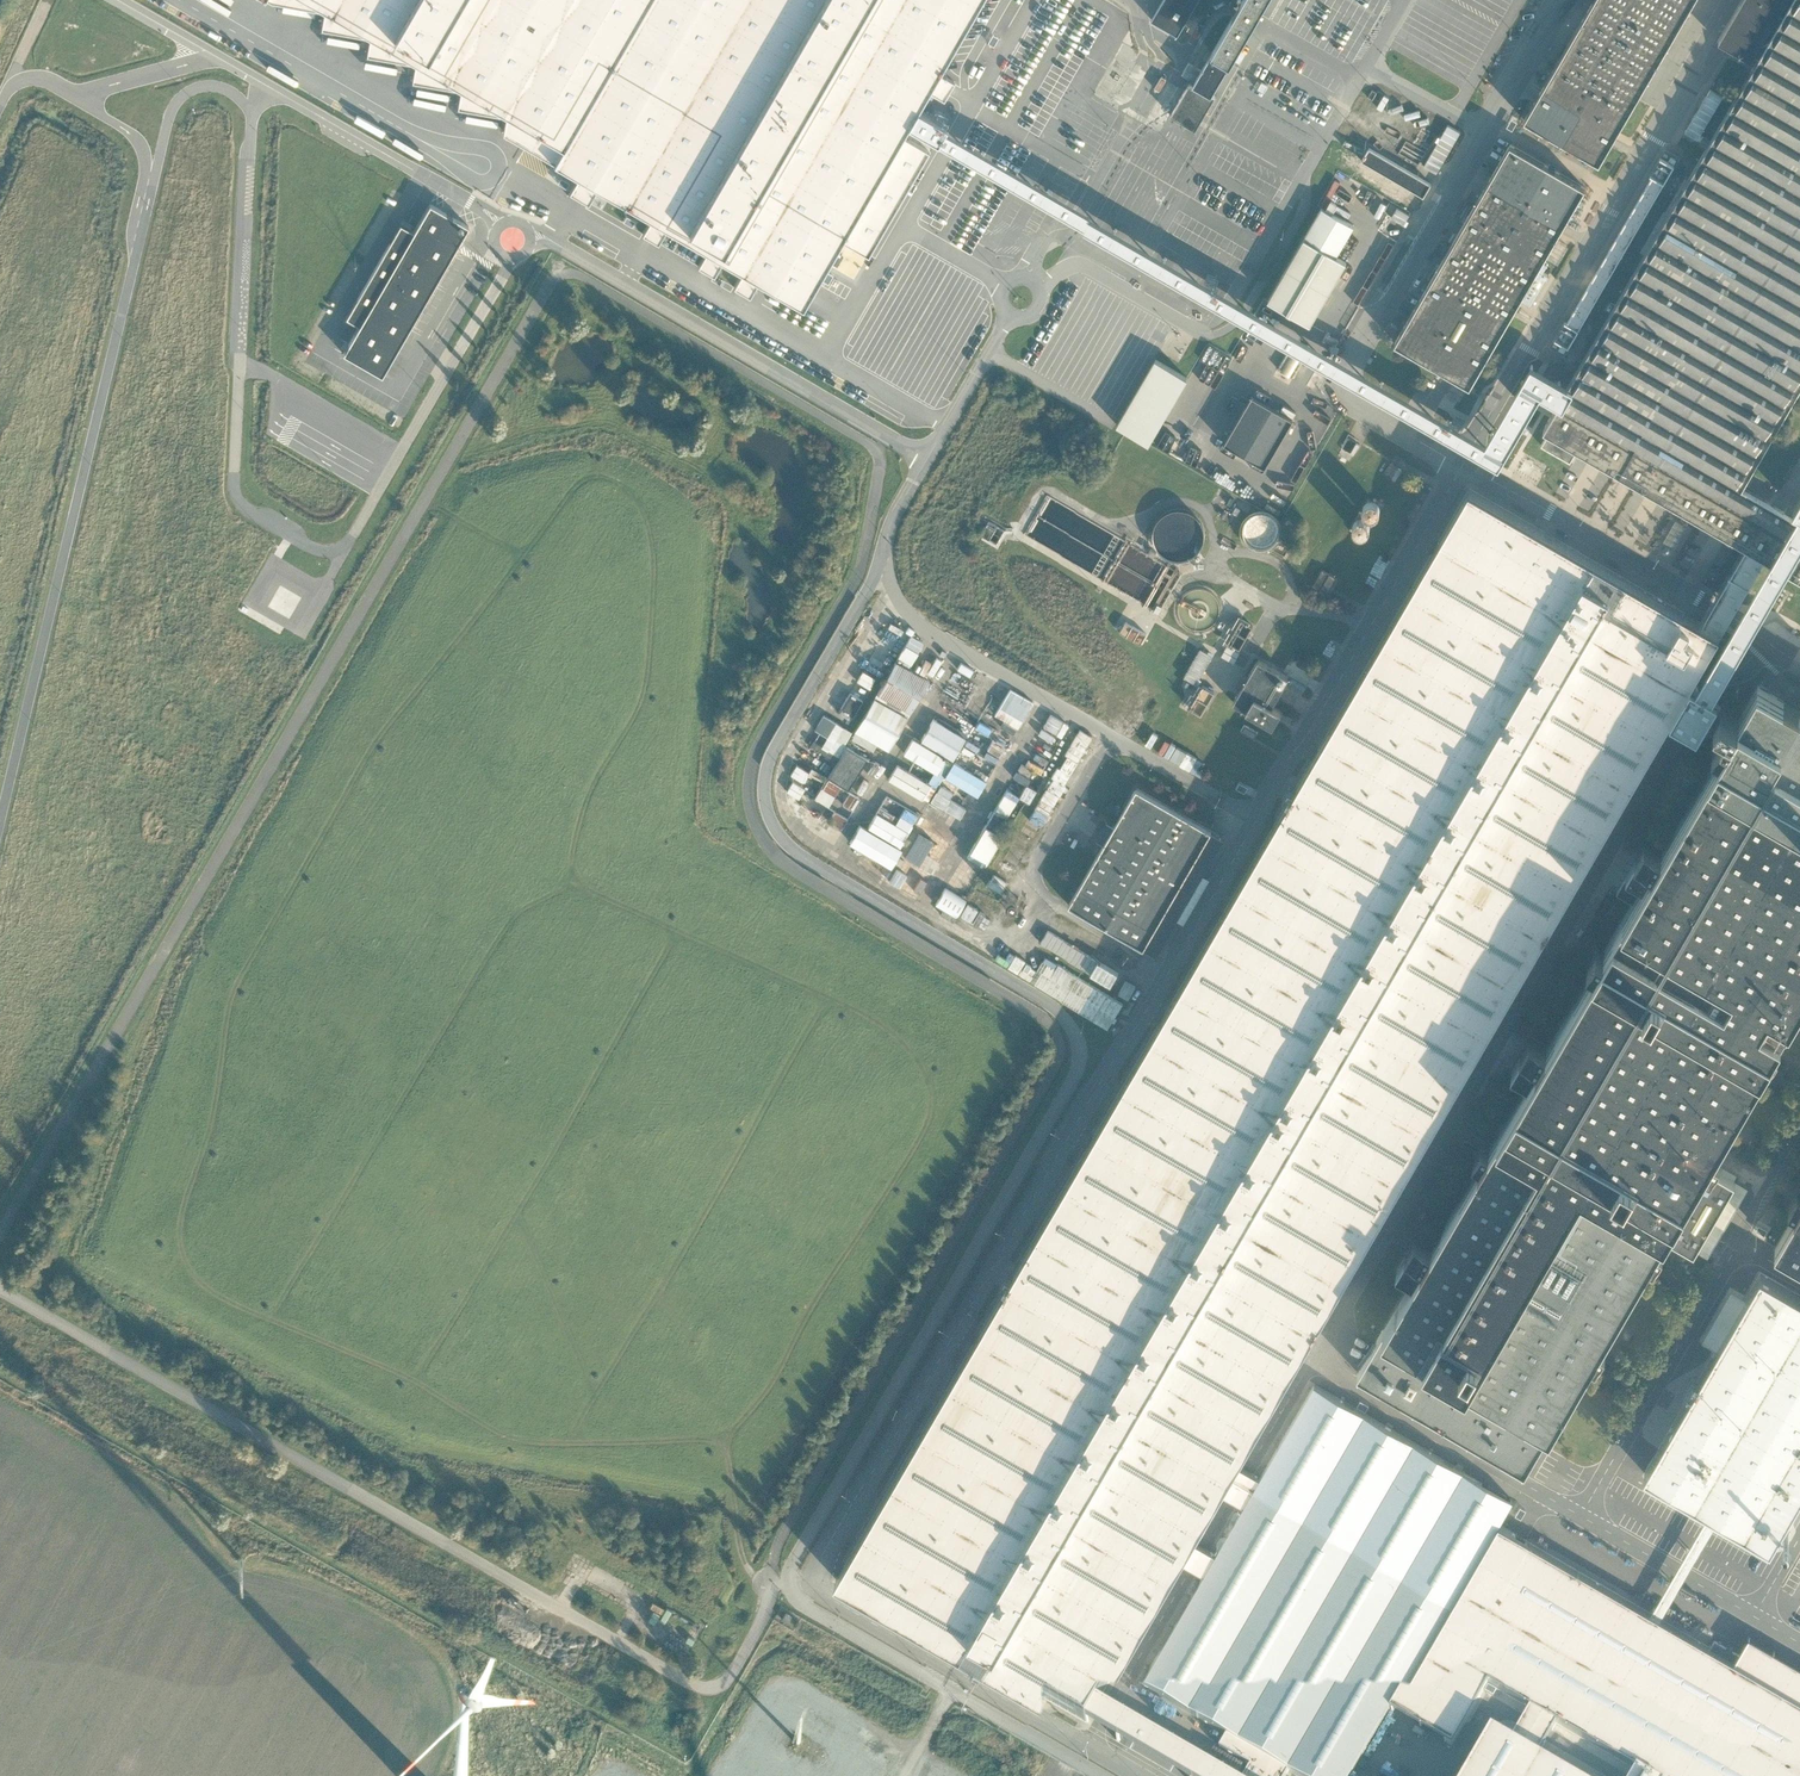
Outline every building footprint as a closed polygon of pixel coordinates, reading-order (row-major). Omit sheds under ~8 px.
[(544,161),(638,0),(267,0),(311,9),(308,26),(359,36),(356,53),(405,62),(402,81),(452,90),(449,107),(496,118),(493,132),(544,161)] [(544,161),(571,177),(592,188),(645,218),(664,228),(704,250),(723,261),(746,274),(763,284),(808,309),(845,247),(868,260),(930,154),(905,141),(915,123),(922,110),(939,81),(951,61),(986,0),(638,0),(544,161)] [(1005,14),(1012,18),(1023,0),(1013,0),(1005,14)] [(1160,17),(1179,28),(1195,0),(1170,0),(1160,17)] [(1196,83),(1177,116),(1201,129),(1219,98),(1214,96),(1270,0),(1245,0),(1196,83)] [(1521,116),(1598,161),(1690,0),(1589,0),(1521,116)] [(1722,45),(1754,63),(1567,385),(1555,405),(1542,427),(1548,432),(1540,444),(1570,461),(1577,449),(1749,548),(1735,571),(1741,574),(1754,551),(1778,510),(1740,486),(1798,388),(1799,389),(1799,0),(1748,0),(1722,45)] [(989,42),(982,54),(989,59),(997,46),(989,42)] [(939,81),(952,89),(958,79),(964,68),(951,61),(939,81)] [(1707,86),(1688,132),(1703,138),(1722,93),(1707,86)] [(1532,391),(1555,405),(1567,385),(1525,362),(1485,432),(922,110),(915,123),(935,134),(1497,453),(1532,391)] [(1587,185),(1510,140),(1393,340),(1470,385),(1587,185)] [(1371,148),(1363,162),(1422,197),(1430,183),(1371,148)] [(1555,338),(1572,347),(1661,178),(1649,172),(1567,326),(1562,324),(1555,338)] [(582,203),(592,188),(571,177),(562,192),(582,203)] [(428,202),(413,229),(400,223),(344,317),(358,325),(341,353),(379,375),(467,224),(428,202)] [(1324,207),(1269,300),(1311,325),(1349,261),(1337,254),(1354,225),(1324,207)] [(654,244),(664,228),(645,218),(635,234),(654,244)] [(713,278),(723,261),(704,250),(694,267),(713,278)] [(754,300),(763,284),(746,274),(736,290),(754,300)] [(1290,346),(1280,368),(1294,375),(1304,352),(1290,346)] [(1156,356),(1118,420),(1152,440),(1190,375),(1156,356)] [(1256,393),(1229,440),(1244,449),(1269,463),(1296,416),(1256,393)] [(1474,482),(839,1578),(1089,1722),(1093,1714),(1106,1692),(1725,628),(1730,620),(1738,605),(1752,581),(1741,574),(1735,571),(1721,596),(1713,609),(1708,618),(1544,523),(1474,482)] [(1174,508),(1167,511),(1161,516),(1156,523),(1155,531),(1155,539),(1159,546),(1165,552),(1172,555),(1180,556),(1188,555),(1195,551),(1200,545),(1203,537),(1203,529),(1201,522),(1196,515),(1190,511),(1183,508),(1174,508)] [(1257,509),(1251,511),(1245,516),(1242,521),(1241,528),(1241,534),(1244,540),(1249,545),(1255,548),(1262,549),(1268,547),(1273,544),(1278,539),(1280,533),(1280,527),(1279,520),(1275,515),(1270,511),(1264,509),(1257,509)] [(1778,510),(1754,551),(1741,574),(1752,581),(1766,558),(1799,578),(1799,522),(1778,510)] [(1007,528),(988,518),(980,533),(998,543),(1007,528)] [(1327,594),(1337,576),(1321,567),(1316,575),(1311,572),(1306,582),(1327,594)] [(1197,586),(1190,588),(1185,593),(1181,599),(1179,606),(1180,613),(1183,619),(1188,625),(1194,628),(1202,629),(1209,627),(1215,624),(1219,618),(1222,612),(1222,605),(1220,598),(1216,592),(1210,588),(1204,586),(1197,586)] [(1240,645),(1253,620),(1239,613),(1226,638),(1240,645)] [(1147,632),(1125,619),(1118,631),(1140,644),(1147,632)] [(886,746),(905,709),(911,712),(929,676),(909,666),(924,639),(905,629),(850,735),(874,748),(877,741),(886,746)] [(931,643),(923,657),(920,656),(914,667),(923,673),(938,647),(931,643)] [(1198,644),(1184,674),(1197,680),(1211,650),(1198,644)] [(1281,671),(1259,658),(1234,700),(1274,723),(1282,709),(1265,699),(1281,671)] [(1758,661),(1741,691),(1720,680),(1712,695),(1731,705),(1588,951),(1603,959),(1360,1374),(1532,1478),(1680,1231),(1705,1246),(1746,1177),(1723,1164),(1783,1063),(1771,1058),(1780,1043),(1773,1040),(1799,992),(1799,686),(1758,661)] [(854,713),(874,674),(860,666),(839,705),(854,713)] [(1202,711),(1214,687),(1198,679),(1186,704),(1202,711)] [(1007,685),(994,713),(1020,725),(1033,697),(1007,685)] [(1042,723),(1062,734),(1069,722),(1049,711),(1042,723)] [(820,745),(839,752),(850,725),(820,713),(814,727),(825,731),(820,745)] [(941,774),(979,792),(1003,742),(993,737),(987,748),(993,751),(991,756),(968,745),(969,741),(964,738),(966,732),(929,715),(918,738),(909,734),(901,752),(932,766),(927,777),(893,761),(885,778),(929,798),(941,774)] [(1037,836),(1091,733),(1077,726),(1024,829),(1037,836)] [(1041,726),(1031,740),(1042,747),(1051,733),(1041,726)] [(844,742),(822,782),(794,767),(788,778),(799,784),(791,801),(812,812),(809,818),(824,826),(828,818),(842,826),(847,814),(828,804),(841,781),(851,787),(868,755),(844,742)] [(814,761),(825,768),(832,758),(821,751),(814,761)] [(867,769),(873,773),(881,763),(875,758),(867,769)] [(864,792),(869,779),(862,776),(858,789),(864,792)] [(1019,794),(1005,787),(995,806),(1014,816),(1025,797),(1029,800),(1036,789),(1026,783),(1019,794)] [(1144,784),(1073,903),(1159,954),(1231,834),(1144,784)] [(851,806),(858,794),(849,789),(842,800),(851,806)] [(861,848),(853,860),(914,897),(927,875),(929,876),(952,840),(929,826),(932,821),(903,803),(897,813),(879,801),(864,825),(856,820),(845,838),(861,848)] [(981,821),(966,848),(987,860),(1002,833),(981,821)] [(948,879),(966,888),(972,877),(954,868),(948,879)] [(941,883),(933,902),(958,913),(966,894),(941,883)] [(1045,927),(1038,940),(1090,968),(1097,955),(1045,927)] [(1031,982),(1109,1025),(1124,999),(1046,956),(1031,982)] [(1777,1247),(1799,1260),(1799,1208),(1777,1247)] [(1767,1267),(1652,1467),(1773,1536),(1799,1488),(1799,1286),(1767,1267)] [(1315,1385),(1140,1689),(1225,1737),(1217,1750),(1246,1766),(1244,1773),(1249,1775),(1287,1775),(1288,1773),(1293,1775),(1353,1775),(1513,1498),(1315,1385)] [(1504,1518),(1395,1709),(1463,1748),(1499,1685),(1539,1707),(1521,1737),(1547,1752),(1565,1722),(1653,1772),(1651,1775),(1799,1775),(1799,1656),(1753,1629),(1740,1652),(1504,1518)] [(654,1623),(658,1610),(652,1608),(647,1621),(654,1623)] [(1244,1773),(1106,1692),(1093,1714),(1199,1775),(1249,1775),(1244,1773)] [(1512,1730),(1485,1775),(1591,1775),(1547,1752),(1521,1737),(1512,1730)]
